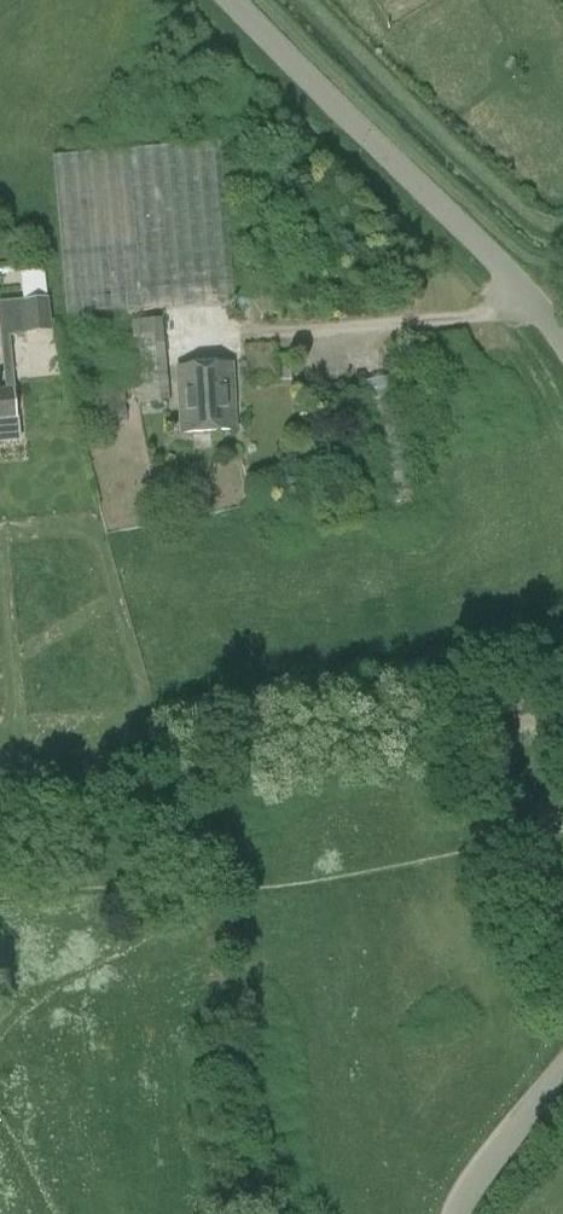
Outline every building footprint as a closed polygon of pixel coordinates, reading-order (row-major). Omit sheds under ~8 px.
[(54,157),(67,314),(231,300),(220,143),(54,157)] [(52,332),(48,297),(0,302),(0,336),(9,335),(52,332)] [(169,404),(162,319),(130,321),(138,406),(169,404)] [(181,432),(234,430),(232,368),(179,370),(181,432)] [(13,389),(0,390),(0,443),(19,441),(13,389)] [(0,776),(0,793),(2,793),(16,791),(14,774),(0,776)]
